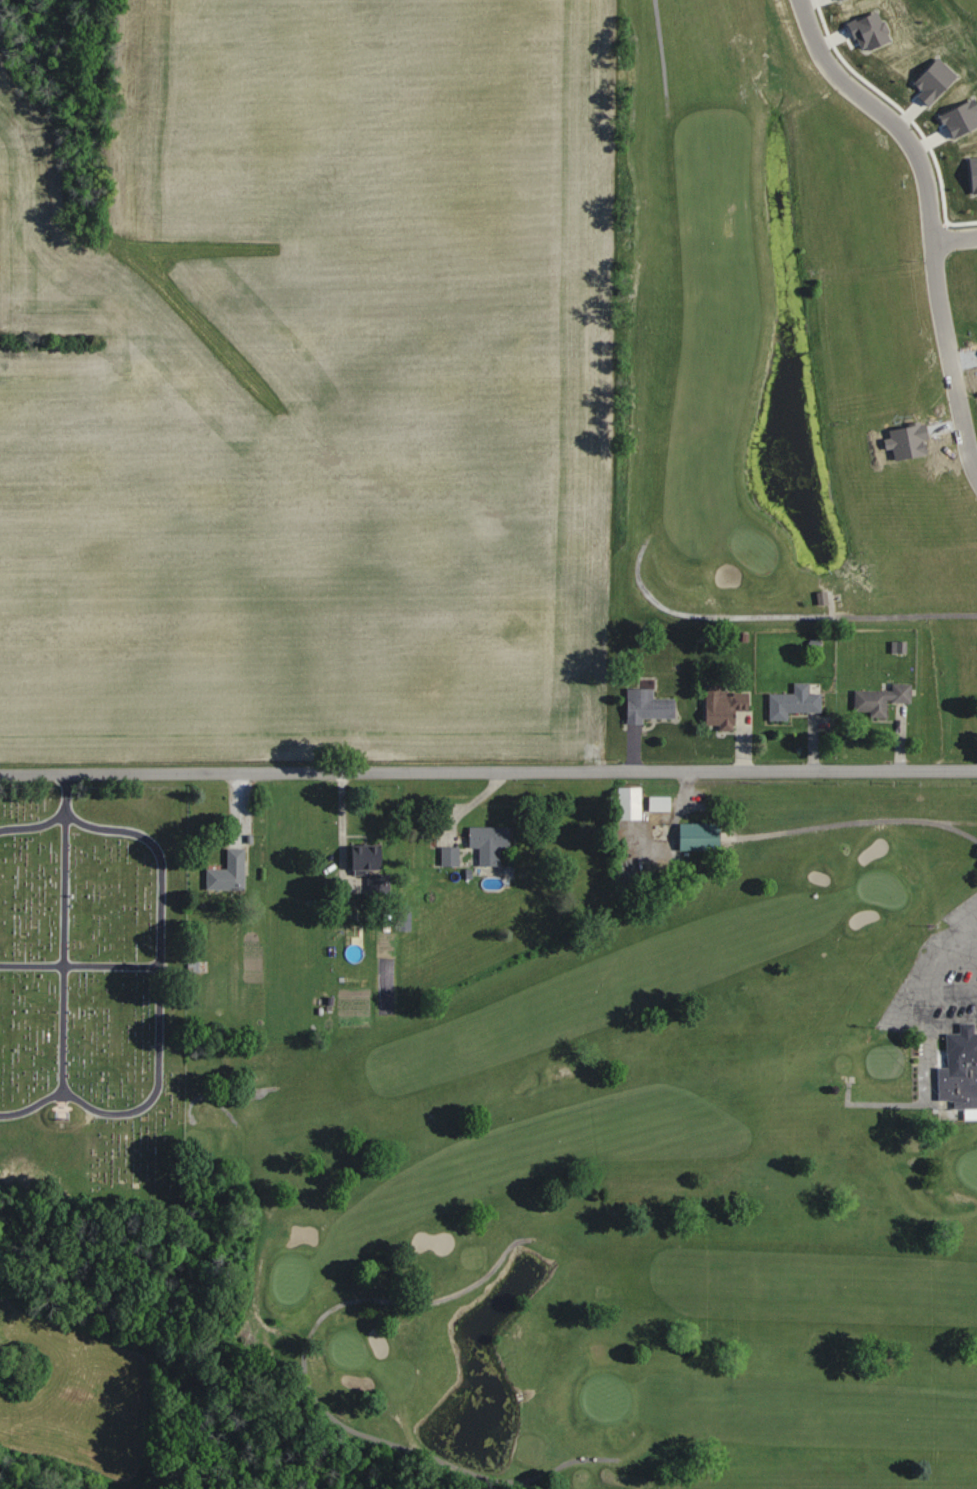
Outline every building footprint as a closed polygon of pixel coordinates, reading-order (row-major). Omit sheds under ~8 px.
[(770,694),(770,721),(789,721),(789,713),(822,713),(822,694),(810,693),(810,683),(795,683),(795,694),(770,694)] [(856,691),(856,711),(873,712),(872,719),(888,719),(889,703),(912,703),(912,684),(893,684),(893,691),(856,691)] [(707,727),(719,727),(719,731),(736,731),(736,711),(751,711),(751,693),(722,693),(722,685),(707,685),(707,727)] [(654,689),(629,689),(629,725),(644,725),(644,719),(676,719),(676,699),(654,699),(654,689)] [(643,819),(643,787),(618,787),(618,819),(643,819)] [(671,797),(647,797),(647,812),(671,812),(671,797)] [(721,824),(680,824),(680,851),(721,851),(721,824)] [(511,827),(470,827),(470,848),(480,848),(480,866),(500,866),(500,847),(511,847),(511,827)] [(382,845),(354,845),(354,875),(374,875),(374,870),(382,870),(382,845)] [(442,847),(442,867),(459,867),(459,847),(442,847)] [(245,849),(228,849),(228,870),(207,870),(207,890),(245,890),(245,849)] [(948,1061),(939,1061),(939,1099),(951,1098),(951,1108),(976,1108),(976,1034),(948,1035),(948,1061)]
